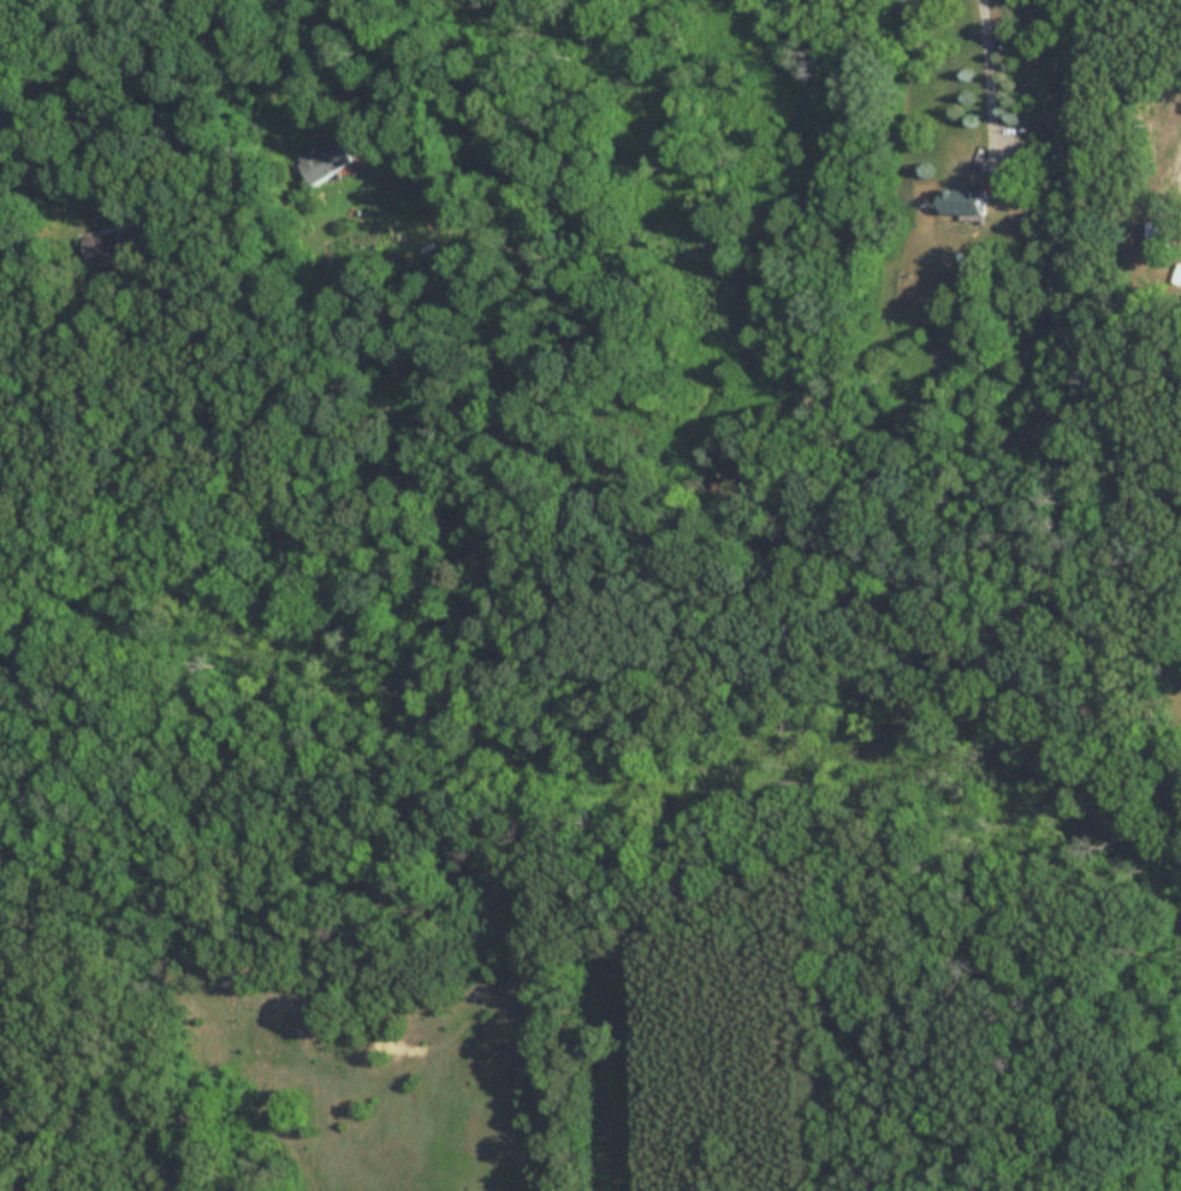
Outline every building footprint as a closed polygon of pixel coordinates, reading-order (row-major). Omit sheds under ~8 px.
[(353,163),(341,142),(316,157),(313,151),(296,161),(312,187),(353,163)] [(984,218),(984,194),(941,194),(941,218),(984,218)] [(1165,224),(1144,224),(1144,256),(1152,256),(1152,263),(1165,263),(1165,224)] [(84,262),(120,262),(120,239),(84,239),(84,262)]
